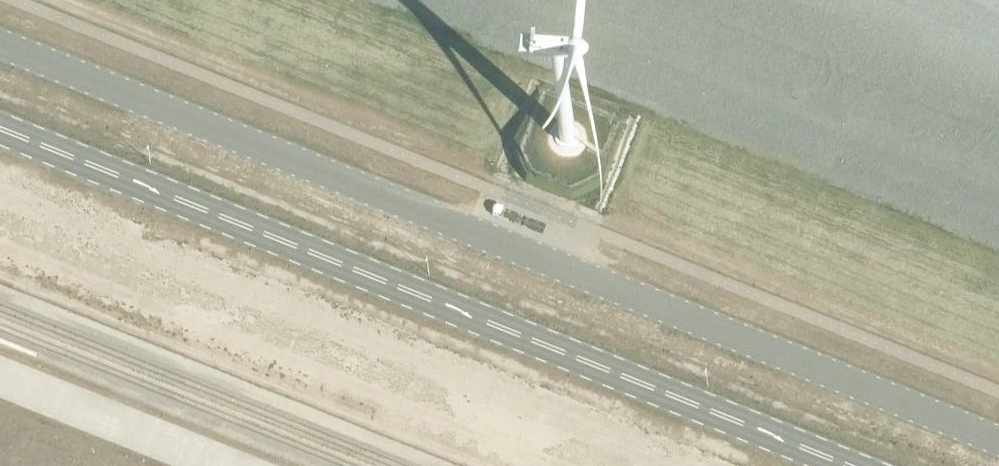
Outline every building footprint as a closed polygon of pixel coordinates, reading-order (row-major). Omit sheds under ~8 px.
[(505,139),(505,140),(505,142),(505,143),(505,144),(505,145),(505,146),(505,148),(506,149),(506,150),(506,151),(507,152),(507,153),(507,154),(508,155),(508,157),(509,158),(509,159),(510,160),(511,161),(511,162),(512,163),(513,163),(514,164),(514,165),(515,166),(516,167),(517,168),(518,168),(519,169),(520,170),(521,170),(522,171),(523,172),(524,172),(525,173),(526,173),(527,174),(528,174),(529,174),(531,175),(532,175),(533,175),(534,175),(535,175),(536,176),(538,176),(539,176),(540,176),(541,176),(542,175),(544,175),(545,175),(546,175),(547,175),(548,174),(549,174),(550,174),(552,173),(553,173),(554,172),(555,172),(556,171),(557,170),(558,170),(559,169),(560,168),(561,168),(562,167),(562,166),(563,165),(564,164),(565,163),(566,163),(566,162),(567,161),(568,160),(568,159),(569,158),(569,157),(570,155),(570,154),(571,153),(571,152),(572,151),(572,150),(572,149),(572,148),(573,146),(573,145),(573,144),(573,143),(573,142),(573,140),(573,139),(573,138),(573,137),(572,136),(572,135),(572,133),(572,132),(571,131),(571,130),(570,129),(570,128),(569,127),(569,126),(568,125),(568,124),(567,123),(566,122),(566,121),(565,120),(564,119),(563,118),(562,117),(562,116),(561,116),(560,115),(559,114),(558,113),(557,113),(556,112),(555,112),(554,111),(553,111),(552,110),(550,110),(549,109),(548,109),(547,109),(546,108),(545,108),(544,108),(542,108),(541,108),(540,108),(539,108),(538,108),(536,108),(535,108),(534,108),(533,108),(532,108),(531,109),(529,109),(528,109),(527,110),(526,110),(525,111),(524,111),(523,112),(522,112),(521,113),(520,113),(519,114),(518,115),(517,116),(516,116),(515,117),(514,118),(514,119),(513,120),(512,121),(511,122),(511,123),(510,124),(509,125),(509,126),(508,127),(508,128),(507,129),(507,130),(507,131),(506,132),(506,133),(506,135),(505,136),(505,137),(505,138),(505,139)]
